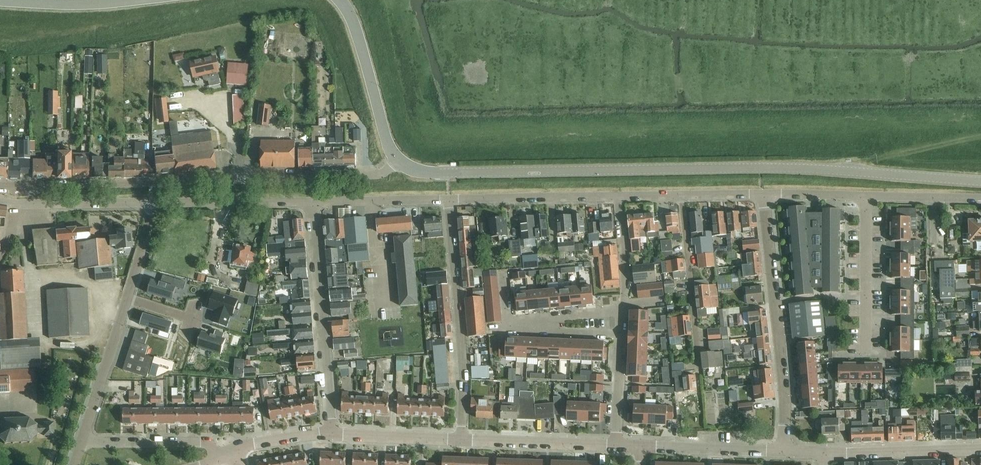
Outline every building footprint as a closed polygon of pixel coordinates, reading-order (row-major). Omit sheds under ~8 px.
[(184,53),(173,55),(175,61),(186,59),(184,53)] [(97,56),(97,62),(101,62),(101,74),(106,74),(106,56),(97,56)] [(209,86),(220,84),(218,72),(219,72),(216,57),(191,62),(194,77),(204,75),(205,79),(207,80),(208,80),(209,86)] [(245,84),(247,66),(229,64),(227,83),(245,84)] [(56,91),(49,91),(49,103),(49,105),(58,105),(58,91),(56,91)] [(260,106),(258,124),(271,126),(272,118),(284,120),(286,104),(287,93),(273,92),(270,108),(260,106)] [(233,95),(233,96),(234,125),(244,125),(243,95),(233,95)] [(165,97),(157,98),(158,110),(166,109),(165,97)] [(171,151),(174,174),(214,168),(211,142),(210,131),(170,137),(171,147),(171,151)] [(313,157),(313,167),(325,167),(325,151),(327,151),(327,148),(325,149),(325,138),(319,139),(319,143),(319,144),(319,151),(317,151),(318,156),(313,157)] [(261,141),(261,168),(295,168),(295,141),(261,141)] [(7,159),(6,179),(19,179),(19,174),(29,174),(29,152),(29,142),(17,142),(17,159),(12,159),(12,151),(7,151),(7,159)] [(140,143),(141,175),(153,175),(153,162),(147,162),(147,161),(147,160),(143,160),(143,143),(140,143)] [(299,168),(313,167),(313,157),(318,156),(317,151),(319,151),(319,144),(312,144),(312,149),(298,149),(299,168)] [(325,151),(325,167),(334,167),(334,151),(336,150),(336,148),(327,148),(327,151),(325,151)] [(334,151),(334,167),(343,166),(343,150),(345,150),(345,148),(336,148),(336,150),(334,151)] [(343,150),(343,166),(356,166),(355,148),(345,148),(345,150),(343,150)] [(56,155),(56,179),(70,178),(70,150),(57,150),(56,155)] [(154,153),(155,175),(173,173),(173,174),(174,174),(171,151),(154,153)] [(80,154),(72,154),(72,178),(80,178),(80,154)] [(88,154),(80,154),(80,178),(88,178),(88,168),(88,164),(88,154)] [(32,167),(32,179),(46,178),(56,179),(56,155),(45,155),(45,161),(32,161),(32,167)] [(107,164),(108,178),(123,178),(123,160),(123,159),(113,159),(113,155),(107,155),(107,164)] [(88,178),(108,178),(107,164),(101,164),(101,158),(91,158),(91,168),(88,168),(88,178)] [(123,160),(123,178),(133,178),(133,160),(123,160)] [(806,207),(788,208),(795,297),(813,295),(813,289),(821,289),(821,293),(840,293),(840,221),(843,221),(843,212),(840,212),(840,210),(821,210),(821,214),(807,214),(806,207)] [(902,217),(892,217),(892,229),(910,229),(912,229),(912,217),(915,217),(915,210),(902,210),(902,217)] [(339,211),(339,220),(350,219),(352,219),(353,211),(339,211)] [(741,213),(743,233),(752,232),(751,228),(757,227),(755,211),(741,213)] [(713,236),(719,236),(720,239),(727,238),(726,234),(724,212),(712,213),(714,226),(712,227),(713,236)] [(736,239),(742,238),(741,233),(739,212),(727,213),(729,233),(735,232),(736,239)] [(645,214),(647,238),(659,237),(658,232),(659,232),(658,213),(645,214)] [(667,231),(659,232),(658,232),(659,237),(659,240),(667,239),(667,237),(671,237),(670,234),(679,233),(677,213),(666,214),(667,231)] [(689,214),(692,240),(712,239),(711,232),(704,232),(704,233),(703,234),(703,238),(698,238),(697,233),(703,232),(701,213),(689,214)] [(640,252),(639,236),(646,235),(645,214),(628,216),(629,229),(631,253),(640,252)] [(534,216),(536,238),(547,237),(545,215),(534,216)] [(571,216),(573,232),(573,234),(584,233),(583,215),(571,216)] [(601,233),(613,232),(611,215),(599,216),(601,233)] [(522,239),(536,238),(534,216),(520,217),(522,239)] [(558,233),(573,232),(571,216),(557,217),(558,233)] [(458,219),(459,232),(475,230),(475,226),(474,217),(468,218),(458,219)] [(337,249),(325,250),(327,264),(348,263),(350,262),(362,262),(363,262),(369,261),(365,218),(352,219),(350,219),(352,245),(337,247),(337,249)] [(377,221),(378,233),(396,232),(397,238),(412,236),(410,218),(377,221)] [(428,235),(428,238),(443,237),(441,218),(425,219),(426,233),(429,232),(429,235),(428,235)] [(504,238),(507,238),(505,222),(504,222),(503,218),(490,220),(491,237),(498,237),(499,242),(504,242),(504,238)] [(323,221),(325,250),(337,249),(337,247),(352,245),(350,219),(339,220),(335,221),(335,220),(323,221)] [(293,240),(304,239),(303,220),(292,221),(292,224),(288,225),(289,236),(293,236),(293,240)] [(969,222),(969,235),(963,235),(964,246),(971,246),(971,242),(980,242),(980,221),(969,222)] [(598,222),(588,223),(589,234),(599,233),(598,222)] [(90,239),(89,229),(74,230),(74,228),(65,229),(65,231),(55,232),(55,229),(31,231),(36,266),(58,265),(57,260),(75,258),(73,240),(90,239)] [(901,242),(901,248),(914,248),(914,242),(910,242),(910,229),(892,229),(890,229),(890,236),(891,236),(891,242),(901,242)] [(115,250),(132,248),(130,230),(116,232),(117,239),(109,240),(76,243),(78,270),(94,268),(95,281),(113,279),(109,247),(115,246),(115,250)] [(459,232),(460,246),(471,245),(470,237),(476,237),(475,230),(459,232)] [(396,254),(392,254),(393,264),(396,264),(400,307),(418,305),(412,236),(397,238),(394,238),(396,254)] [(695,245),(696,255),(698,254),(713,253),(712,247),(712,239),(692,240),(692,246),(695,245)] [(522,254),(520,240),(510,241),(511,255),(522,254)] [(743,251),(759,250),(758,240),(742,241),(743,251)] [(277,266),(291,265),(291,261),(306,260),(305,248),(304,241),(288,243),(277,244),(266,245),(267,255),(286,253),(287,261),(276,262),(277,266)] [(662,253),(672,252),(671,241),(661,242),(662,253)] [(558,243),(559,253),(575,251),(574,245),(574,242),(558,243)] [(229,251),(227,262),(231,263),(230,267),(238,269),(239,266),(247,267),(248,261),(253,262),(254,253),(249,253),(250,248),(241,246),(241,247),(234,245),(233,251),(229,251)] [(460,246),(461,254),(461,258),(478,256),(477,250),(471,251),(471,245),(460,246)] [(598,257),(599,262),(618,260),(616,245),(593,247),(593,255),(594,256),(596,257),(598,257)] [(902,255),(892,255),(892,267),(910,266),(912,267),(912,255),(915,255),(915,248),(902,248),(902,255)] [(737,259),(736,252),(727,253),(728,260),(737,259)] [(741,259),(742,266),(761,264),(759,252),(741,254),(741,257),(739,257),(739,259),(741,259)] [(713,253),(698,254),(698,255),(698,260),(699,268),(714,266),(714,268),(719,267),(717,266),(716,258),(718,257),(717,253),(713,254),(713,253)] [(461,258),(462,271),(479,269),(474,269),(473,263),(478,262),(478,256),(461,258)] [(292,280),(308,279),(306,260),(291,261),(291,265),(291,269),(287,269),(288,275),(292,274),(292,280)] [(618,260),(599,262),(599,267),(604,267),(605,281),(600,282),(601,289),(606,289),(620,288),(620,280),(618,267),(618,260)] [(684,271),(685,271),(683,260),(662,262),(663,274),(673,273),(674,279),(685,277),(684,271)] [(523,263),(524,269),(539,268),(538,261),(523,263)] [(955,299),(955,297),(955,287),(955,274),(961,274),(961,273),(959,273),(958,262),(954,262),(935,263),(935,272),(940,272),(941,299),(941,302),(944,302),(944,305),(952,304),(952,299),(955,299)] [(967,262),(967,273),(975,273),(975,274),(980,274),(980,262),(967,262)] [(347,264),(327,266),(328,278),(348,276),(350,276),(349,275),(349,272),(347,272),(347,264)] [(633,266),(635,284),(656,282),(654,264),(633,266)] [(740,271),(740,275),(717,277),(718,286),(741,283),(742,283),(741,278),(762,275),(761,264),(742,266),(743,270),(740,271)] [(901,279),(901,285),(914,285),(914,279),(910,279),(910,266),(892,267),(890,267),(890,273),(891,273),(891,278),(901,279)] [(481,269),(479,269),(462,271),(464,289),(475,288),(474,277),(482,277),(481,269)] [(29,358),(40,357),(39,339),(27,340),(24,293),(23,293),(22,272),(0,273),(1,295),(0,295),(0,359),(29,358)] [(446,272),(427,273),(428,287),(436,286),(448,285),(447,272),(446,272)] [(975,274),(976,280),(970,280),(970,285),(976,285),(976,286),(980,286),(980,274),(975,274)] [(152,280),(148,293),(172,301),(176,288),(184,290),(186,282),(163,275),(161,283),(152,280)] [(328,278),(329,288),(345,287),(345,289),(352,289),(356,288),(356,282),(348,283),(348,276),(328,278)] [(248,279),(245,293),(244,294),(256,297),(259,282),(248,279)] [(293,300),(310,299),(308,280),(292,282),(279,283),(277,284),(276,285),(276,287),(276,288),(278,289),(279,289),(284,289),(289,289),(288,287),(292,287),(293,300)] [(677,287),(676,281),(664,282),(665,292),(674,291),(674,288),(677,287)] [(695,287),(696,298),(718,296),(716,285),(709,286),(709,283),(706,281),(695,282),(695,287)] [(719,292),(733,290),(741,290),(741,283),(718,286),(719,292)] [(448,285),(436,286),(438,299),(449,298),(448,285)] [(891,297),(891,303),(914,303),(914,285),(901,285),(901,291),(891,291),(891,297)] [(581,287),(583,308),(587,308),(586,305),(594,305),(592,286),(587,286),(581,287)] [(747,304),(763,303),(762,292),(761,292),(761,287),(761,286),(745,288),(747,304)] [(529,313),(529,311),(527,292),(526,287),(520,288),(521,293),(516,293),(518,312),(525,311),(525,314),(529,313)] [(570,288),(572,307),(579,306),(579,309),(583,308),(581,287),(570,288)] [(955,287),(955,297),(968,296),(968,287),(955,287)] [(559,289),(561,310),(565,310),(565,307),(572,307),(570,288),(559,289)] [(46,291),(47,314),(87,312),(86,289),(46,291)] [(329,291),(330,302),(353,300),(353,302),(366,301),(365,294),(353,296),(352,289),(345,289),(329,291)] [(548,290),(550,309),(557,308),(557,311),(561,310),(559,289),(548,290)] [(538,291),(540,313),(544,312),(543,309),(550,309),(548,290),(538,291)] [(529,311),(536,310),(536,313),(540,313),(538,291),(527,292),(529,311)] [(214,292),(208,308),(217,311),(213,322),(227,327),(231,316),(232,317),(238,300),(214,292)] [(973,302),(980,302),(980,293),(978,293),(978,299),(972,300),(973,302)] [(696,298),(697,309),(698,318),(707,317),(706,308),(711,308),(719,307),(718,296),(696,298)] [(250,297),(247,306),(254,307),(256,299),(250,297)] [(465,299),(468,337),(486,336),(483,297),(465,299)] [(429,312),(439,311),(450,310),(449,298),(438,299),(438,301),(428,301),(429,312)] [(293,325),(312,323),(310,302),(291,303),(291,311),(287,311),(288,319),(293,318),(293,325)] [(330,305),(332,317),(349,315),(349,320),(359,319),(357,302),(350,302),(350,303),(330,305)] [(790,305),(792,321),(823,318),(822,302),(790,305)] [(973,312),(980,311),(980,302),(973,302),(973,312)] [(901,315),(901,322),(914,322),(914,303),(891,303),(890,310),(891,310),(891,315),(901,315)] [(719,310),(721,328),(728,327),(727,316),(730,316),(729,309),(719,310)] [(450,310),(439,311),(440,325),(451,324),(450,310)] [(749,325),(750,325),(767,323),(765,310),(748,311),(749,325)] [(630,311),(630,322),(649,323),(649,312),(630,311)] [(973,321),(980,321),(980,311),(973,312),(973,313),(979,313),(979,318),(973,319),(973,321)] [(47,314),(49,339),(88,337),(87,312),(47,314)] [(147,314),(144,327),(170,336),(174,323),(161,318),(147,314)] [(669,337),(673,337),(691,335),(689,316),(667,318),(669,337)] [(829,317),(825,317),(827,336),(837,335),(835,316),(833,316),(829,317)] [(792,321),(793,340),(825,337),(823,318),(792,321)] [(732,319),(728,319),(729,327),(736,326),(736,323),(733,323),(733,320),(732,321),(732,319)] [(332,322),(333,337),(349,336),(348,320),(332,322)] [(630,322),(629,333),(648,333),(649,323),(630,322)] [(890,334),(890,340),(914,340),(914,322),(901,322),(901,328),(891,328),(891,334),(890,334)] [(756,330),(757,337),(768,336),(767,323),(750,325),(750,331),(756,330)] [(440,325),(433,325),(433,333),(441,332),(441,338),(453,337),(451,324),(440,325)] [(956,327),(957,337),(961,337),(970,336),(969,326),(956,327)] [(293,341),(313,339),(312,328),(285,330),(279,331),(267,332),(268,337),(293,335),(293,341)] [(708,339),(720,338),(720,328),(707,329),(708,339)] [(136,331),(134,337),(146,340),(148,335),(136,331)] [(202,332),(197,347),(221,355),(226,339),(223,338),(224,333),(216,331),(214,336),(202,332)] [(263,332),(252,333),(253,343),(264,342),(263,332)] [(628,344),(629,344),(648,345),(649,333),(648,333),(629,333),(629,332),(628,344)] [(757,345),(750,346),(745,346),(745,352),(770,350),(768,336),(757,337),(757,345)] [(132,342),(145,346),(146,340),(134,337),(132,342)] [(334,340),(335,350),(354,349),(353,338),(334,340)] [(499,357),(517,358),(517,339),(518,339),(518,338),(506,338),(506,345),(500,344),(499,357)] [(517,339),(517,358),(527,359),(528,340),(518,339),(517,339)] [(550,341),(549,360),(560,360),(561,341),(561,340),(549,339),(549,341),(550,341)] [(970,356),(980,356),(980,342),(979,339),(969,339),(969,348),(970,348),(970,356)] [(528,340),(527,359),(538,359),(539,340),(528,340)] [(539,340),(538,359),(549,360),(550,341),(549,341),(539,340)] [(709,351),(723,349),(722,341),(722,340),(708,342),(709,351)] [(722,341),(723,349),(724,349),(724,354),(732,354),(731,340),(729,340),(729,341),(722,341)] [(914,340),(890,340),(890,345),(891,345),(891,352),(901,352),(901,359),(914,359),(914,340)] [(561,341),(560,360),(571,361),(571,342),(561,341)] [(592,341),(592,343),(593,343),(592,361),(603,362),(603,360),(606,360),(607,348),(604,348),(604,342),(592,341)] [(132,342),(129,351),(145,356),(148,347),(145,346),(132,342)] [(295,354),(314,353),(313,342),(273,345),(273,350),(294,349),(295,354)] [(571,342),(571,361),(581,361),(582,342),(571,342)] [(582,342),(581,361),(592,361),(593,343),(592,343),(582,342)] [(797,344),(798,355),(815,353),(814,342),(797,344)] [(629,344),(628,354),(647,355),(648,345),(629,344)] [(249,357),(258,356),(257,347),(248,348),(249,357)] [(760,365),(771,364),(770,350),(745,352),(744,352),(744,360),(755,358),(759,357),(760,365)] [(129,351),(126,361),(150,368),(153,359),(145,356),(129,351)] [(702,369),(703,369),(723,367),(722,361),(721,352),(714,353),(714,352),(701,354),(702,369)] [(798,355),(799,366),(816,364),(815,353),(798,355)] [(628,354),(628,365),(647,366),(647,355),(628,354)] [(298,371),(316,370),(314,355),(296,357),(297,360),(281,361),(281,367),(297,365),(298,371)] [(413,357),(397,356),(397,372),(404,372),(404,366),(413,366),(413,357)] [(40,368),(40,357),(29,358),(0,359),(0,370),(40,368)] [(150,368),(126,361),(123,370),(147,378),(150,368)] [(671,364),(672,372),(684,371),(683,362),(671,364)] [(799,366),(799,376),(817,375),(816,364),(799,366)] [(838,383),(850,383),(850,364),(843,364),(838,364),(838,383)] [(850,383),(860,383),(860,364),(856,364),(850,364),(850,383)] [(860,383),(871,383),(871,364),(865,364),(860,364),(860,383)] [(871,364),(871,383),(882,383),(882,364),(878,364),(871,364)] [(633,383),(646,384),(647,366),(628,365),(627,376),(633,377),(633,383)] [(973,375),(972,365),(954,366),(955,382),(970,381),(970,375),(973,375)] [(234,368),(234,377),(243,378),(244,369),(234,368)] [(243,377),(257,376),(256,368),(245,369),(243,377)] [(757,383),(757,385),(773,384),(772,369),(754,371),(755,377),(759,377),(759,383),(757,383)] [(9,393),(9,392),(33,391),(32,370),(0,372),(0,394),(9,393)] [(696,390),(695,376),(683,377),(682,372),(672,373),(673,378),(675,378),(676,385),(683,384),(684,392),(696,390)] [(818,375),(817,375),(799,377),(800,387),(818,386),(819,386),(818,375)] [(260,379),(262,390),(269,388),(267,378),(260,379)] [(520,382),(520,392),(525,392),(527,392),(527,390),(528,383),(520,382)] [(755,400),(775,398),(773,384),(757,385),(753,386),(755,400)] [(800,387),(801,398),(819,397),(818,386),(800,387)] [(518,398),(516,419),(536,420),(536,419),(535,405),(534,392),(533,390),(527,390),(527,392),(525,392),(525,394),(520,394),(520,398),(518,398)] [(341,412),(353,413),(354,397),(348,396),(348,392),(342,392),(341,412)] [(302,399),(304,414),(316,412),(313,393),(307,394),(308,398),(302,399)] [(376,398),(376,414),(388,414),(388,394),(383,394),(382,398),(376,398)] [(397,415),(409,415),(410,399),(404,399),(404,395),(398,394),(397,415)] [(433,400),(432,416),(444,417),(445,396),(439,396),(438,400),(433,400)] [(364,413),(365,397),(356,397),(354,397),(353,413),(364,413)] [(376,398),(365,397),(364,413),(376,414),(376,398)] [(819,397),(801,398),(802,409),(820,408),(819,397)] [(471,413),(477,413),(476,418),(492,419),(492,408),(492,407),(493,402),(488,401),(478,401),(478,398),(472,398),(471,413)] [(516,419),(518,398),(514,398),(514,404),(502,403),(501,419),(516,420),(516,419)] [(290,401),(293,416),(304,414),(302,399),(290,401)] [(410,399),(409,415),(420,416),(421,399),(410,399)] [(421,399),(420,416),(432,416),(433,400),(421,399)] [(270,420),(282,418),(279,403),(274,404),(273,400),(267,401),(270,420)] [(279,403),(282,418),(293,416),(290,401),(279,403)] [(574,424),(578,424),(579,403),(561,402),(561,415),(567,415),(567,421),(574,422),(574,424)] [(535,405),(536,419),(554,417),(553,403),(535,405)] [(579,403),(578,424),(582,425),(582,422),(589,422),(589,403),(579,403)] [(589,403),(589,422),(600,423),(600,419),(603,419),(603,413),(600,413),(601,404),(589,403)] [(752,403),(738,405),(738,406),(739,411),(739,413),(753,411),(752,403)] [(633,424),(644,425),(645,406),(634,405),(634,414),(631,414),(630,420),(633,420),(633,424)] [(645,406),(644,425),(651,425),(651,428),(655,428),(656,406),(645,406)] [(656,406),(655,428),(659,428),(659,425),(666,426),(667,420),(673,420),(674,407),(656,406)] [(232,409),(232,423),(243,423),(242,408),(232,409)] [(242,408),(243,423),(254,423),(254,408),(242,408)] [(123,424),(134,424),(134,409),(123,409),(123,424)] [(134,409),(134,424),(145,424),(145,409),(134,409)] [(145,409),(145,424),(156,424),(156,409),(145,409)] [(156,409),(156,424),(167,424),(167,409),(156,409)] [(167,409),(167,424),(178,424),(177,409),(167,409)] [(177,409),(178,424),(188,424),(188,409),(177,409)] [(188,409),(188,424),(199,424),(199,409),(188,409)] [(199,409),(199,424),(210,424),(210,409),(199,409)] [(210,409),(210,424),(221,424),(221,409),(210,409)] [(221,409),(221,424),(232,423),(232,409),(221,409)] [(938,421),(938,414),(947,414),(947,410),(938,410),(938,409),(931,409),(932,421),(938,421)] [(888,424),(889,442),(901,442),(901,426),(901,410),(893,410),(893,418),(895,418),(895,424),(888,424)] [(816,430),(822,430),(822,435),(839,435),(839,432),(845,431),(844,411),(837,411),(837,418),(838,418),(838,420),(821,420),(821,421),(816,421),(816,430)] [(862,422),(863,443),(873,443),(873,429),(867,429),(867,423),(869,423),(868,411),(862,411),(862,422)] [(13,420),(13,418),(11,418),(11,420),(5,420),(5,419),(3,419),(2,420),(3,420),(0,423),(0,440),(4,443),(3,444),(4,445),(5,445),(5,443),(12,443),(12,444),(14,444),(14,443),(20,443),(20,444),(22,444),(22,442),(28,442),(28,444),(30,444),(31,443),(30,442),(35,436),(36,437),(37,435),(37,434),(43,434),(43,436),(53,436),(53,424),(43,424),(43,426),(37,426),(37,425),(36,424),(35,425),(29,420),(30,419),(29,418),(27,418),(27,419),(21,419),(21,418),(19,418),(19,419),(13,420)] [(941,421),(941,441),(954,440),(954,427),(949,427),(949,420),(941,421)] [(873,429),(873,443),(884,443),(884,421),(880,421),(880,429),(873,429)] [(901,426),(901,442),(915,441),(914,421),(907,421),(907,427),(903,428),(903,426),(901,426)] [(852,430),(852,443),(863,443),(862,422),(853,422),(853,430),(852,430)] [(954,427),(954,440),(956,440),(963,439),(963,427),(956,427),(954,427)] [(975,432),(966,432),(966,440),(975,439),(975,432)] [(333,453),(321,452),(320,464),(332,464),(333,453)] [(332,464),(344,464),(345,453),(333,453),(332,464)] [(294,464),(306,464),(304,454),(292,456),(294,464)] [(365,454),(353,454),(353,464),(365,464),(365,454)] [(365,464),(377,464),(378,455),(365,454),(365,464)] [(398,456),(385,455),(385,464),(397,464),(398,456)] [(282,464),(294,464),(292,456),(280,458),(282,464)] [(397,464),(410,464),(410,456),(398,456),(397,464)]
